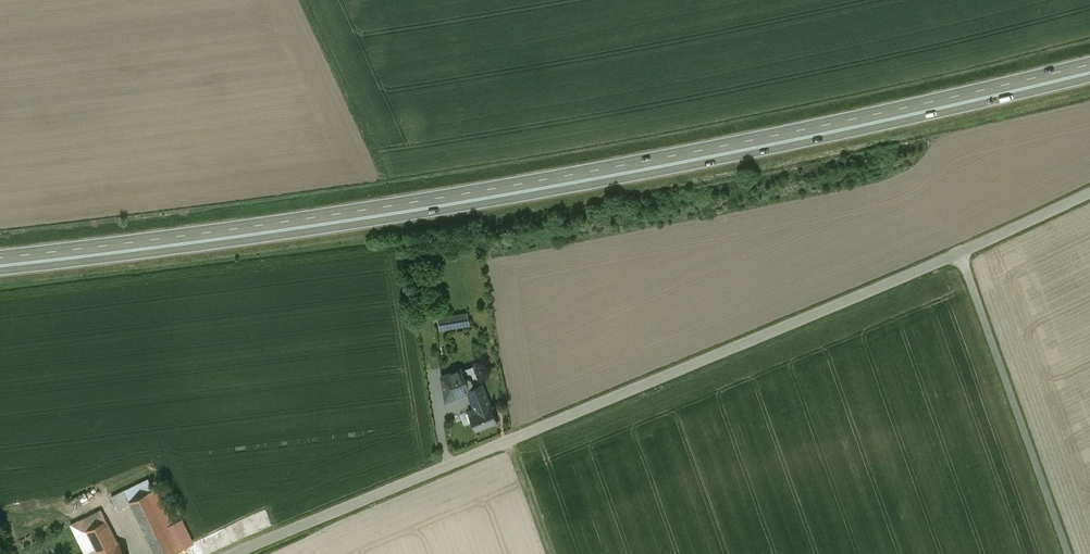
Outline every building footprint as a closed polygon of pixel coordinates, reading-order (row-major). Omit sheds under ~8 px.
[(468,312),(438,317),(440,331),(470,326),(468,312)] [(457,370),(439,376),(440,380),(444,385),(463,378),(457,370)] [(463,378),(444,385),(443,385),(445,400),(468,390),(467,389),(463,378)] [(481,383),(467,389),(468,390),(474,406),(482,402),(483,406),(489,403),(481,383)] [(474,406),(468,408),(476,428),(496,420),(489,403),(483,406),(482,402),(474,406)] [(123,489),(109,495),(113,502),(116,509),(130,502),(128,499),(123,489)] [(163,505),(153,510),(145,497),(130,504),(153,551),(179,538),(163,505)] [(68,523),(84,553),(90,553),(115,541),(99,509),(68,523)] [(115,541),(90,553),(122,553),(115,541)]
